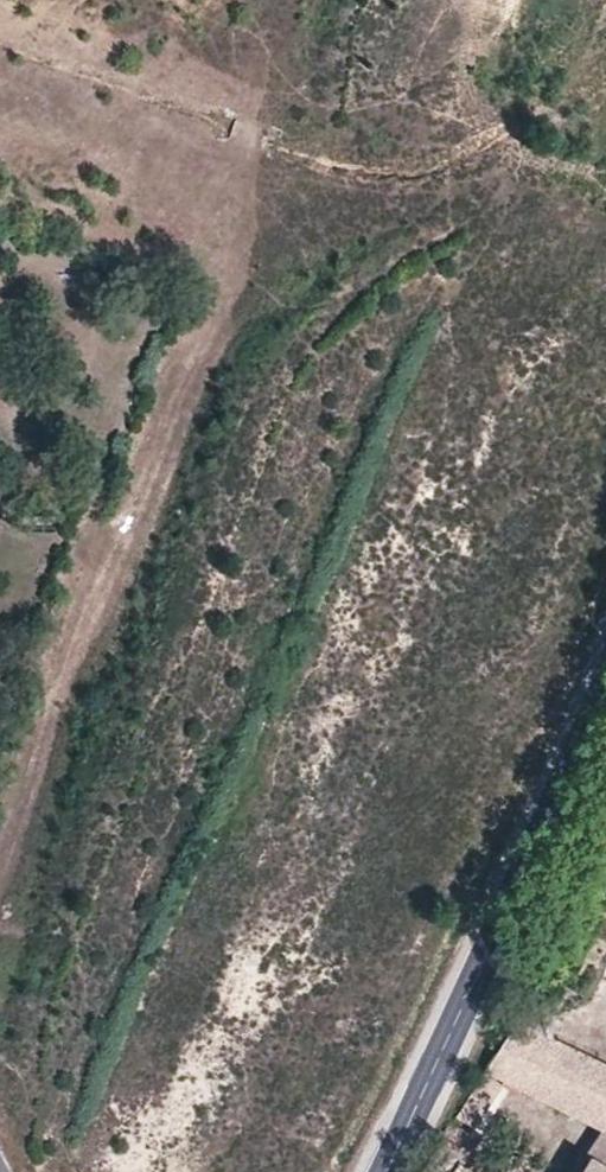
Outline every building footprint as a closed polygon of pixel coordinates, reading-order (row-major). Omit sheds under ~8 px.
[(515,1021),(482,1075),(495,1082),(597,1134),(598,1132),(599,1130),(601,1129),(603,1128),(605,1128),(605,1067),(515,1021)] [(597,1134),(584,1158),(590,1160),(583,1171),(605,1171),(605,1128),(603,1128),(601,1129),(599,1130),(598,1132),(597,1134)] [(448,1156),(436,1148),(427,1161),(440,1170),(448,1156)]
